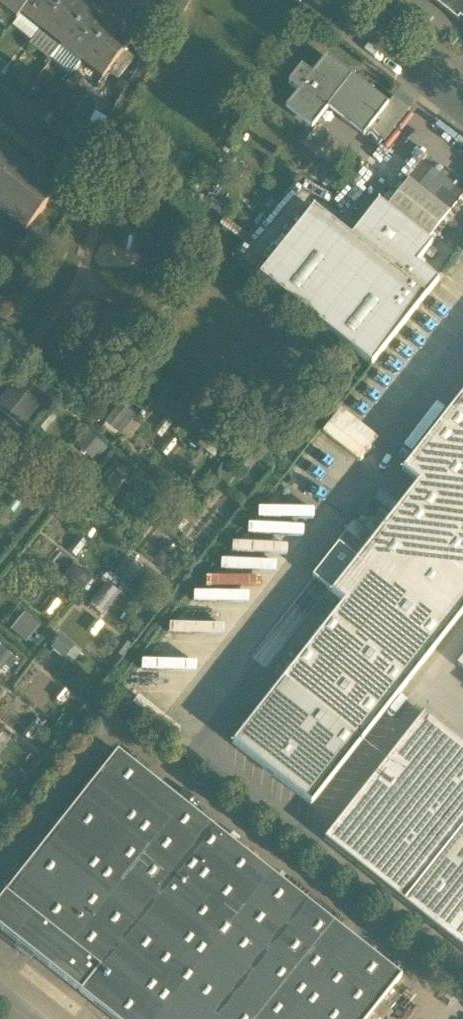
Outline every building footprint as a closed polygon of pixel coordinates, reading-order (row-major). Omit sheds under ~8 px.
[(19,17),(20,16),(19,16),(22,12),(31,0),(0,0),(0,2),(19,17)] [(22,12),(42,28),(65,0),(31,0),(22,12)] [(70,0),(65,0),(42,28),(63,44),(87,13),(70,0)] [(164,3),(182,14),(187,5),(179,0),(166,0),(164,3)] [(457,21),(459,17),(462,21),(462,0),(431,0),(457,21)] [(16,21),(19,17),(0,2),(0,9),(16,21)] [(164,3),(159,12),(177,22),(182,14),(164,3)] [(39,32),(42,28),(22,12),(19,16),(20,16),(39,32)] [(159,12),(154,21),(172,31),(177,22),(159,12)] [(87,13),(63,44),(83,60),(107,30),(87,13)] [(167,40),(172,31),(154,21),(149,30),(167,40)] [(42,28),(39,32),(59,48),(60,48),(63,44),(42,28)] [(129,46),(107,30),(83,60),(105,77),(108,73),(125,51),(129,46)] [(80,64),(83,60),(63,44),(60,48),(59,48),(50,59),(72,76),(81,65),(80,64)] [(108,73),(117,81),(134,59),(125,51),(108,73)] [(313,128),(328,109),(327,109),(351,78),(326,58),(311,77),(301,69),(288,85),(299,93),(287,108),(313,128)] [(80,64),(81,65),(101,81),(105,77),(83,60),(80,64)] [(387,106),(351,78),(327,109),(328,109),(363,137),(369,130),(377,120),(387,107),(387,106)] [(394,97),(387,106),(387,107),(377,120),(392,132),(410,109),(394,97)] [(392,132),(377,120),(369,130),(384,142),(392,132)] [(26,232),(56,194),(0,150),(0,211),(26,232)] [(408,181),(449,214),(462,196),(462,195),(423,163),(408,181)] [(427,242),(449,214),(408,181),(386,210),(378,203),(350,239),(313,209),(258,278),(371,367),(438,282),(416,265),(431,246),(427,242)] [(43,401),(46,398),(30,385),(20,378),(0,403),(0,414),(20,430),(43,401)] [(33,381),(30,385),(46,398),(43,401),(49,406),(55,399),(33,381)] [(311,807),(462,613),(462,394),(402,471),(417,484),(357,561),(331,594),(343,604),(232,745),(311,807)] [(115,434),(131,416),(117,403),(101,422),(115,434)] [(356,462),(369,446),(329,414),(316,431),(356,462)] [(93,462),(105,448),(88,434),(77,448),(93,462)] [(284,473),(304,488),(319,469),(340,485),(355,465),(314,434),(284,473)] [(338,546),(313,578),(331,594),(357,561),(338,546)] [(119,559),(114,576),(132,581),(137,563),(119,559)] [(103,581),(86,600),(100,612),(117,593),(103,581)] [(8,628),(23,640),(36,626),(21,613),(8,628)] [(204,661),(157,630),(112,697),(159,729),(204,661)] [(403,904),(462,828),(462,746),(424,715),(324,841),(403,904)] [(112,1018),(368,1018),(401,977),(117,753),(0,901),(0,930),(112,1018)] [(403,904),(462,951),(462,828),(403,904)] [(380,1005),(389,1012),(404,994),(394,987),(380,1005)]
